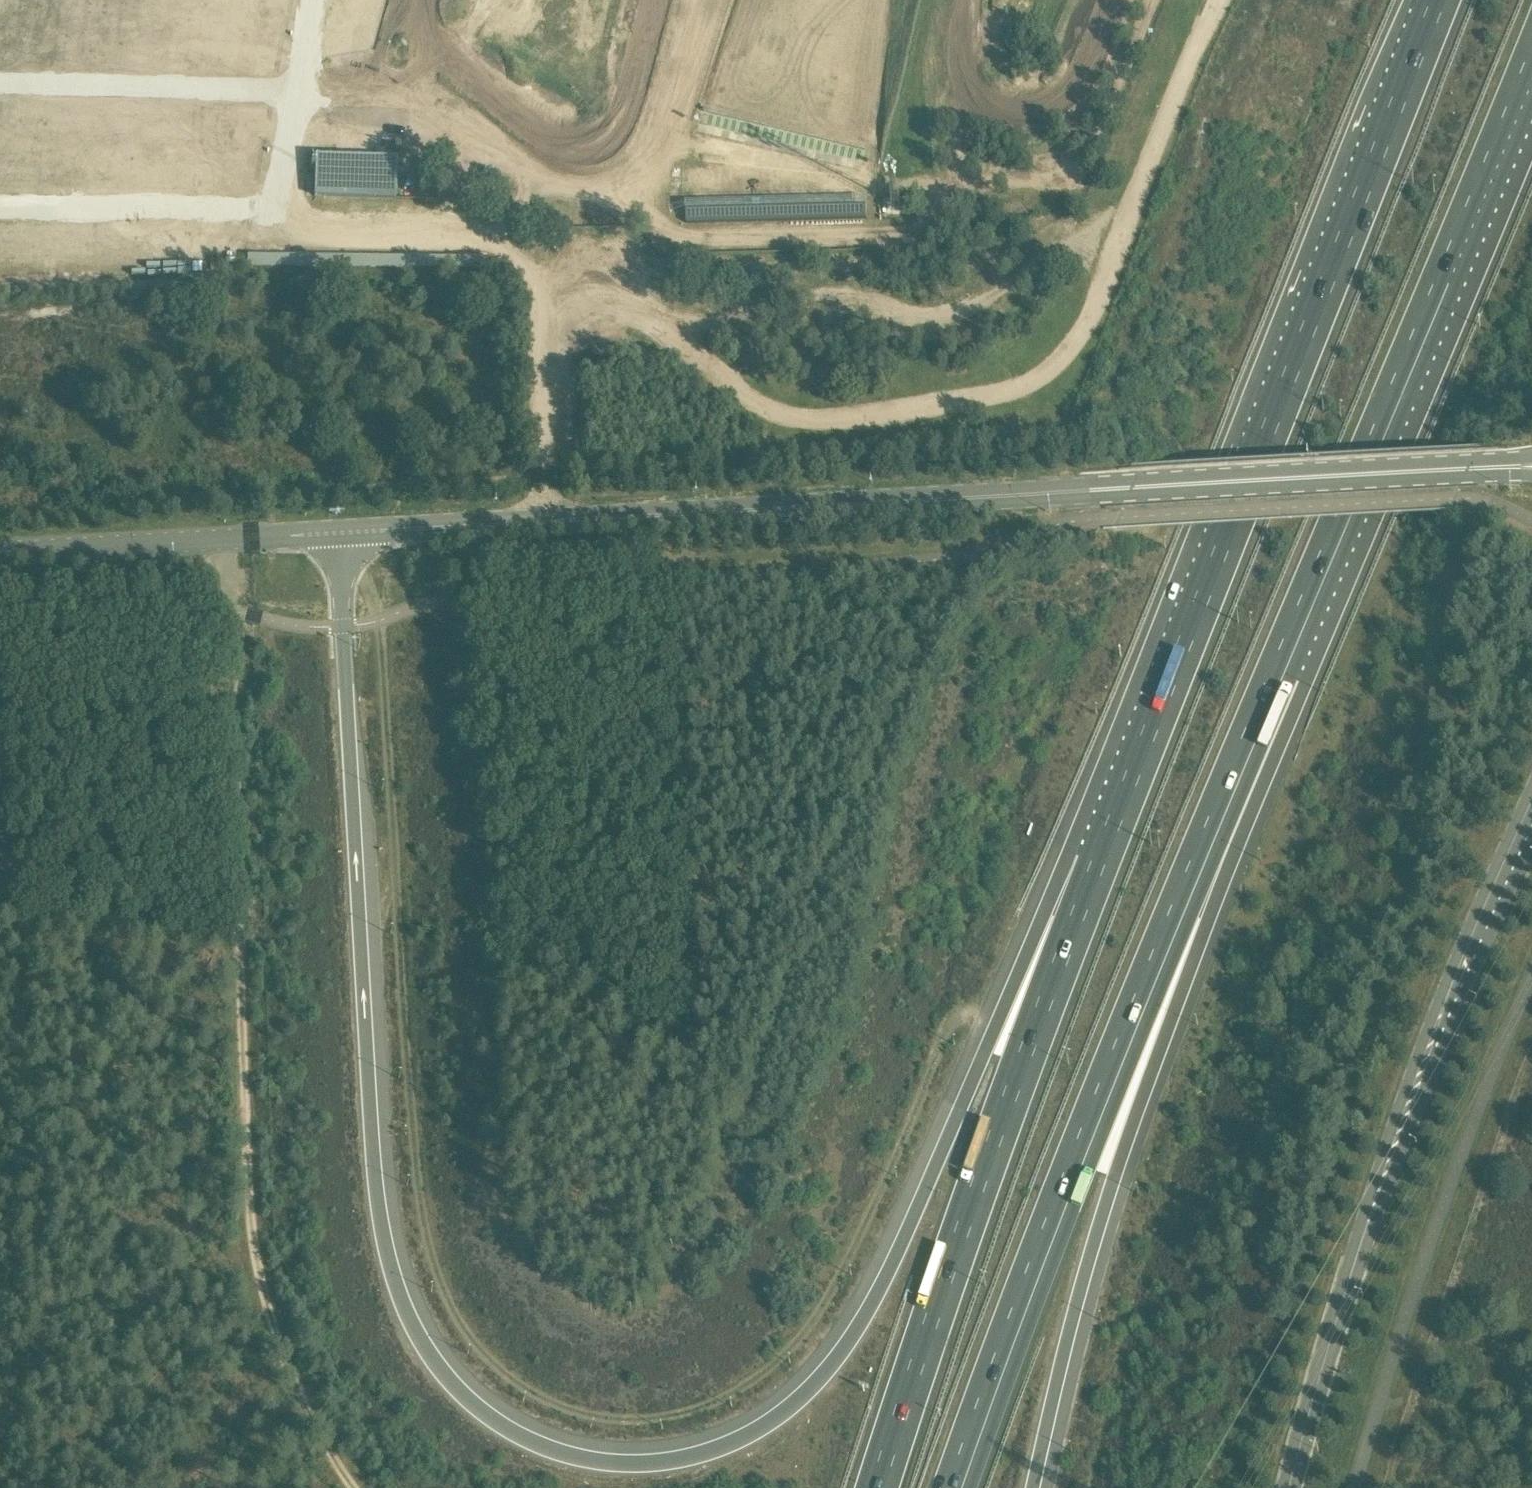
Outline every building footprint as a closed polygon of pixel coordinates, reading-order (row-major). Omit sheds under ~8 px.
[(396,159),(315,157),(314,197),(395,199),(396,159)]
